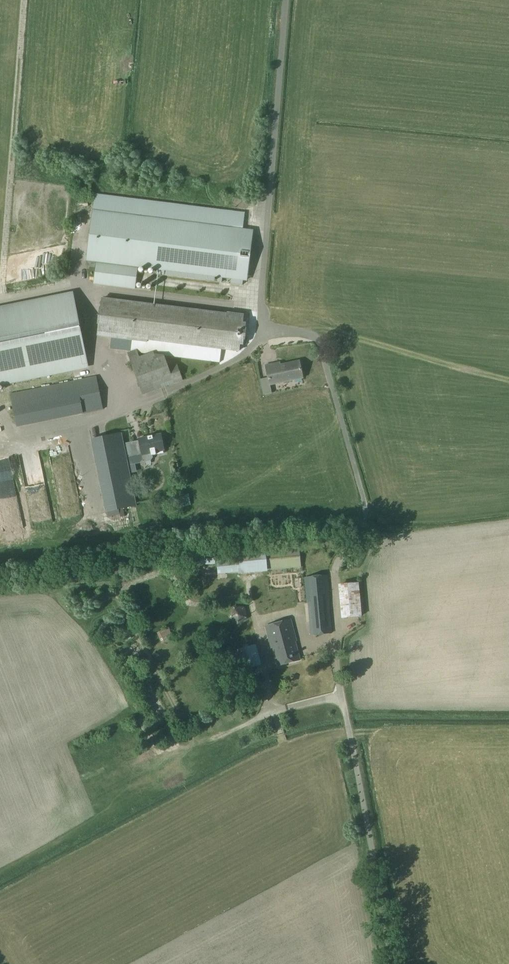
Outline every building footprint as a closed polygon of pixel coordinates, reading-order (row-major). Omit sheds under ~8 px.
[(94,196),(92,211),(86,266),(96,268),(93,284),(134,289),(137,266),(155,269),(156,275),(221,283),(222,277),(231,279),(230,283),(242,285),(243,280),(246,280),(252,231),(240,230),(242,214),(94,196)] [(218,300),(229,301),(227,313),(226,313),(226,315),(101,300),(97,336),(147,342),(147,340),(239,351),(243,315),(242,315),(245,289),(220,286),(218,300)] [(72,294),(0,309),(0,386),(87,368),(80,331),(81,329),(82,326),(82,323),(82,320),(81,317),(79,314),(78,312),(75,310),(72,294)] [(158,343),(149,342),(143,344),(126,350),(143,395),(182,381),(176,364),(167,367),(158,343)] [(276,365),(267,366),(271,385),(303,378),(300,362),(276,367),(276,365)] [(97,377),(78,381),(69,383),(10,395),(17,428),(104,410),(97,377)] [(152,458),(151,456),(163,454),(163,451),(164,451),(161,435),(139,440),(140,442),(124,445),(122,435),(92,441),(108,513),(137,507),(127,458),(142,454),(144,461),(145,462),(150,461),(152,458)] [(63,516),(80,513),(65,447),(49,451),(63,516)] [(300,568),(298,547),(266,550),(266,554),(267,571),(300,568)] [(240,556),(242,575),(267,574),(266,554),(240,556)] [(259,614),(292,610),(287,576),(251,581),(253,598),(257,598),(259,614)] [(308,604),(311,636),(332,634),(327,577),(305,579),(307,604),(308,604)] [(340,586),(342,619),(362,617),(358,584),(340,586)] [(265,628),(277,668),(300,661),(295,643),(297,642),(291,621),(266,627),(265,628)] [(251,647),(239,649),(247,687),(259,684),(251,647)] [(134,671),(129,674),(132,680),(137,678),(134,671)]
